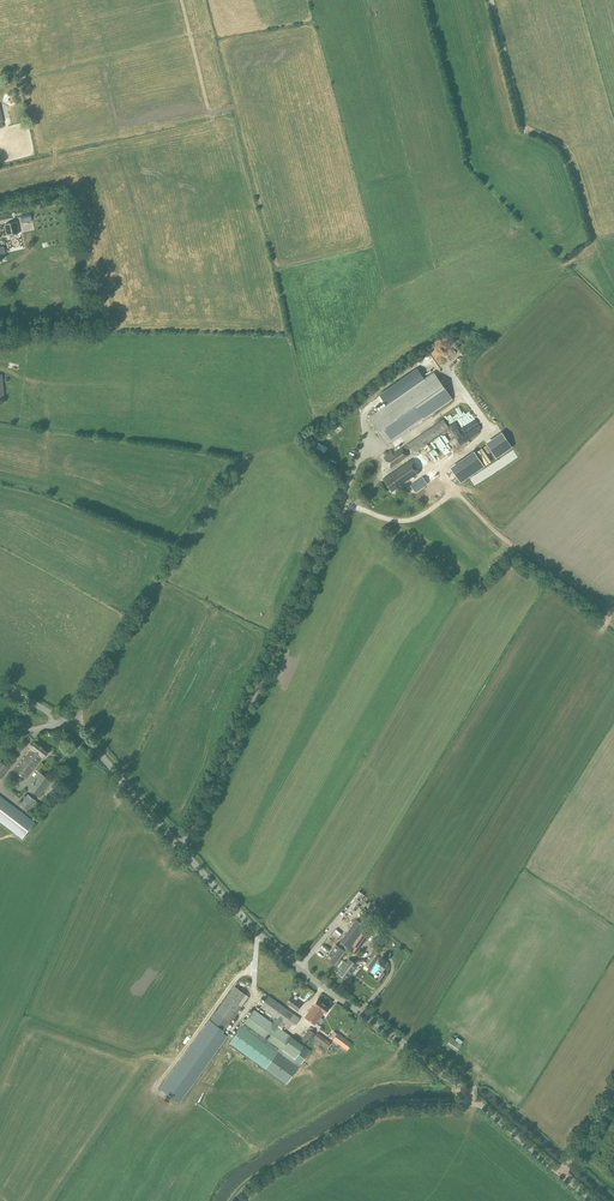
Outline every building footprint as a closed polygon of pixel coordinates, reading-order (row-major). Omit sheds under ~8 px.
[(7,235),(19,233),(16,221),(5,224),(7,235)] [(369,418),(387,444),(452,399),(434,373),(425,379),(417,369),(379,395),(387,406),(369,418)] [(412,452),(448,427),(443,420),(392,454),(391,452),(383,457),(390,467),(408,455),(405,450),(409,447),(412,452)] [(512,447),(502,433),(486,444),(496,458),(512,447)] [(460,482),(484,466),(475,453),(451,469),(460,482)] [(397,487),(419,472),(410,460),(383,479),(391,491),(393,490),(394,491),(398,488),(397,487)] [(422,477),(414,482),(419,489),(427,484),(422,477)] [(35,743),(33,741),(29,746),(32,748),(15,770),(25,778),(42,756),(43,756),(48,750),(36,741),(35,743)] [(0,761),(0,762),(0,779),(9,767),(0,761)] [(39,797),(51,780),(40,772),(28,788),(34,792),(39,797)] [(28,811),(36,801),(27,794),(19,804),(28,811)] [(0,796),(0,821),(23,838),(35,823),(0,796)] [(371,913),(368,917),(376,924),(379,920),(371,913)] [(350,947),(360,932),(364,926),(355,920),(340,942),(338,946),(336,944),(325,959),(334,965),(344,951),(346,952),(350,947)] [(367,936),(360,932),(350,947),(356,951),(367,936)] [(346,962),(344,961),(337,971),(339,972),(338,974),(347,980),(358,965),(357,964),(357,963),(364,962),(365,963),(364,964),(370,968),(378,956),(372,952),(367,960),(365,959),(356,960),(354,962),(349,959),(346,962)] [(235,986),(161,1088),(179,1102),(227,1036),(229,1033),(225,1031),(224,1030),(248,996),(235,986)] [(269,996),(261,1007),(290,1028),(292,1029),(300,1018),(298,1016),(269,996)] [(306,1017),(311,1020),(315,1014),(314,1013),(316,1011),(317,1012),(320,1009),(318,1008),(322,1003),(318,999),(314,1005),(306,1017)] [(294,1002),(291,1006),(300,1012),(303,1008),(294,1002)] [(329,1008),(322,1003),(318,1008),(320,1009),(317,1012),(316,1011),(314,1013),(315,1014),(311,1020),(315,1024),(324,1012),(325,1013),(329,1008)] [(229,1033),(227,1036),(232,1039),(229,1043),(286,1084),(311,1050),(254,1009),(243,1023),(241,1022),(239,1024),(240,1024),(232,1036),(229,1033)] [(316,1033),(310,1029),(301,1040),(308,1044),(316,1033)] [(318,1033),(314,1038),(327,1048),(331,1043),(318,1033)] [(352,1044),(338,1033),(333,1039),(348,1050),(352,1044)] [(456,1051),(461,1045),(451,1037),(447,1044),(456,1051)]
